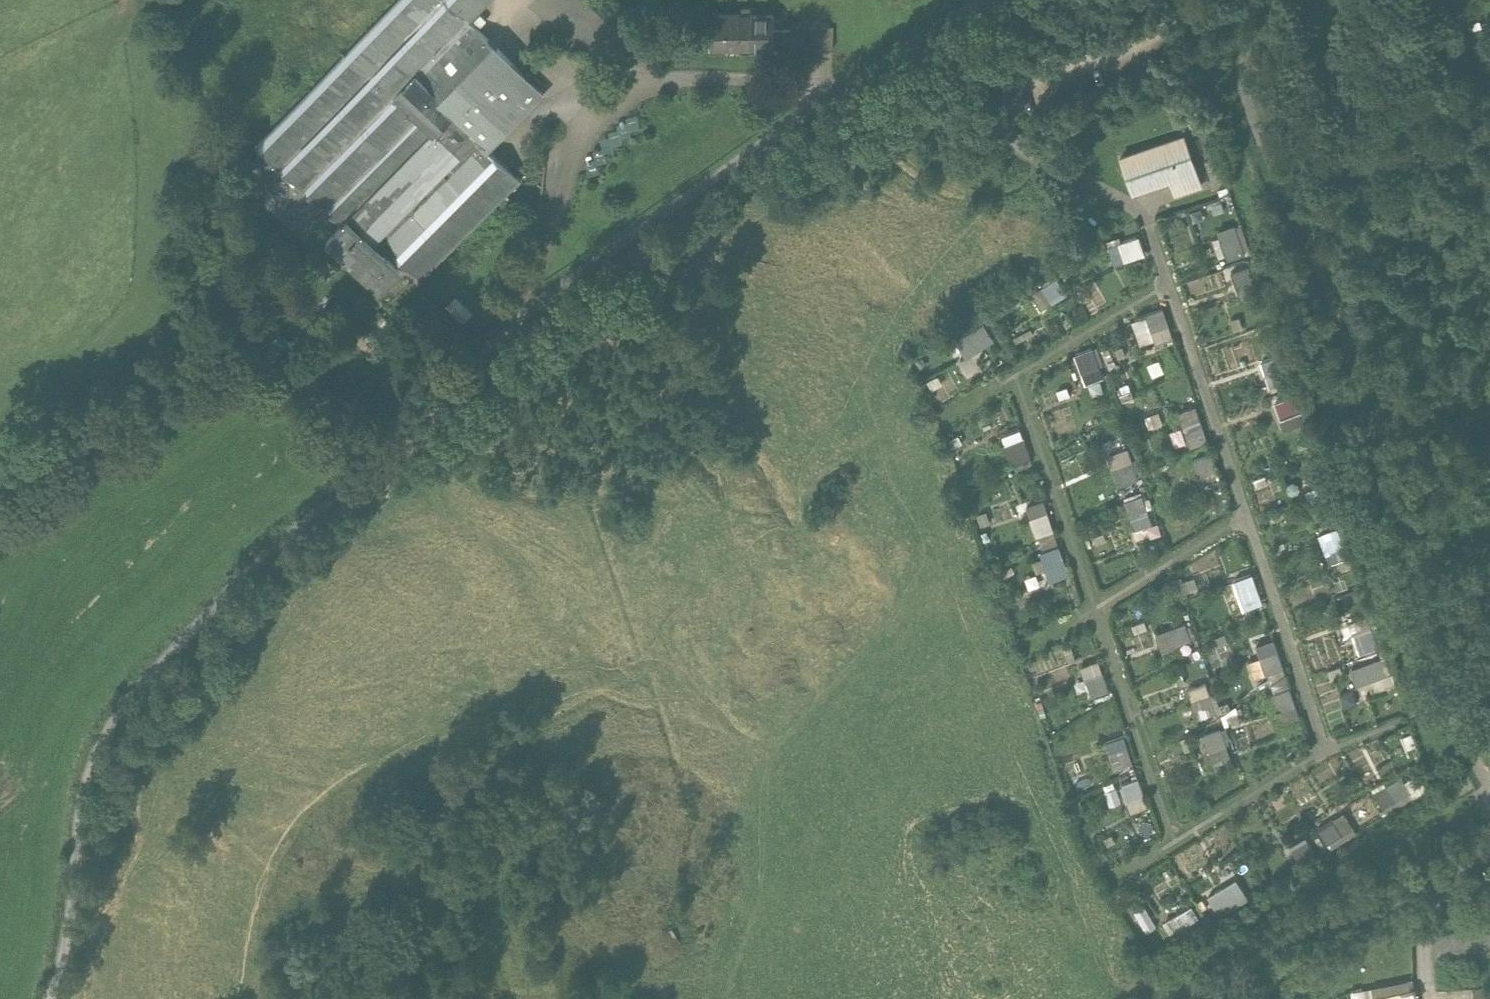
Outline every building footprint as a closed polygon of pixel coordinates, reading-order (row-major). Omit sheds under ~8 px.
[(498,0),(402,0),(233,171),(303,240),(331,212),(344,224),(347,220),(394,267),(397,264),(421,287),(522,186),(489,153),(548,93),(476,22),(498,0)] [(714,14),(715,52),(806,52),(806,13),(714,14)] [(1184,136),(1119,160),(1132,197),(1168,184),(1172,196),(1202,186),(1184,136)] [(1117,158),(1105,160),(1108,176),(1120,174),(1117,158)] [(323,246),(382,304),(407,279),(394,267),(347,220),(344,224),(323,246)] [(1244,256),(1234,228),(1218,234),(1227,262),(1244,256)] [(1137,237),(1109,247),(1115,264),(1143,255),(1137,237)] [(1248,268),(1231,273),(1241,302),(1258,297),(1248,268)] [(1224,275),(1201,278),(1203,295),(1226,292),(1224,275)] [(1055,279),(1029,296),(1039,312),(1065,295),(1055,279)] [(1162,311),(1146,316),(1155,345),(1172,340),(1162,311)] [(981,326),(955,342),(965,358),(991,342),(981,326)] [(1092,351),(1074,357),(1084,387),(1102,380),(1092,351)] [(1279,358),(1262,364),(1272,393),(1289,387),(1279,358)] [(1292,398),(1275,404),(1285,432),(1302,426),(1292,398)] [(1196,409),(1179,415),(1188,444),(1206,438),(1196,409)] [(1027,461),(1017,432),(1001,438),(1011,467),(1027,461)] [(1126,453),(1109,458),(1118,487),(1135,481),(1126,453)] [(1211,455),(1194,461),(1200,478),(1217,473),(1211,455)] [(1323,488),(1306,494),(1316,523),(1333,517),(1323,488)] [(1141,498),(1124,504),(1134,532),(1151,526),(1141,498)] [(1042,504),(1026,510),(1035,538),(1052,533),(1042,504)] [(1337,530),(1321,536),(1330,565),(1348,559),(1337,530)] [(1041,550),(1058,544),(1054,533),(1037,539),(1041,550)] [(1057,548),(1041,554),(1051,582),(1067,576),(1057,548)] [(1261,604),(1251,576),(1235,582),(1244,610),(1261,604)] [(1368,618),(1350,624),(1361,655),(1378,648),(1368,618)] [(1184,626),(1157,635),(1163,652),(1190,643),(1184,626)] [(1284,670),(1273,640),(1256,646),(1266,676),(1284,670)] [(1383,660),(1354,669),(1359,686),(1388,677),(1383,660)] [(1098,665),(1081,670),(1091,698),(1107,692),(1098,665)] [(1205,686),(1188,692),(1198,720),(1215,714),(1205,686)] [(1271,692),(1278,715),(1296,710),(1290,687),(1271,692)] [(1221,731),(1204,737),(1215,765),(1231,759),(1221,731)] [(1123,738),(1106,744),(1115,771),(1132,765),(1123,738)] [(1402,779),(1377,794),(1386,810),(1412,795),(1402,779)] [(1137,780),(1120,786),(1130,816),(1147,810),(1137,780)] [(1344,815),(1317,831),(1326,846),(1353,830),(1344,815)] [(1306,839),(1291,848),(1300,864),(1315,854),(1306,839)] [(1224,889),(1208,898),(1218,914),(1234,904),(1224,889)] [(1192,908),(1166,924),(1175,939),(1201,923),(1192,908)]
